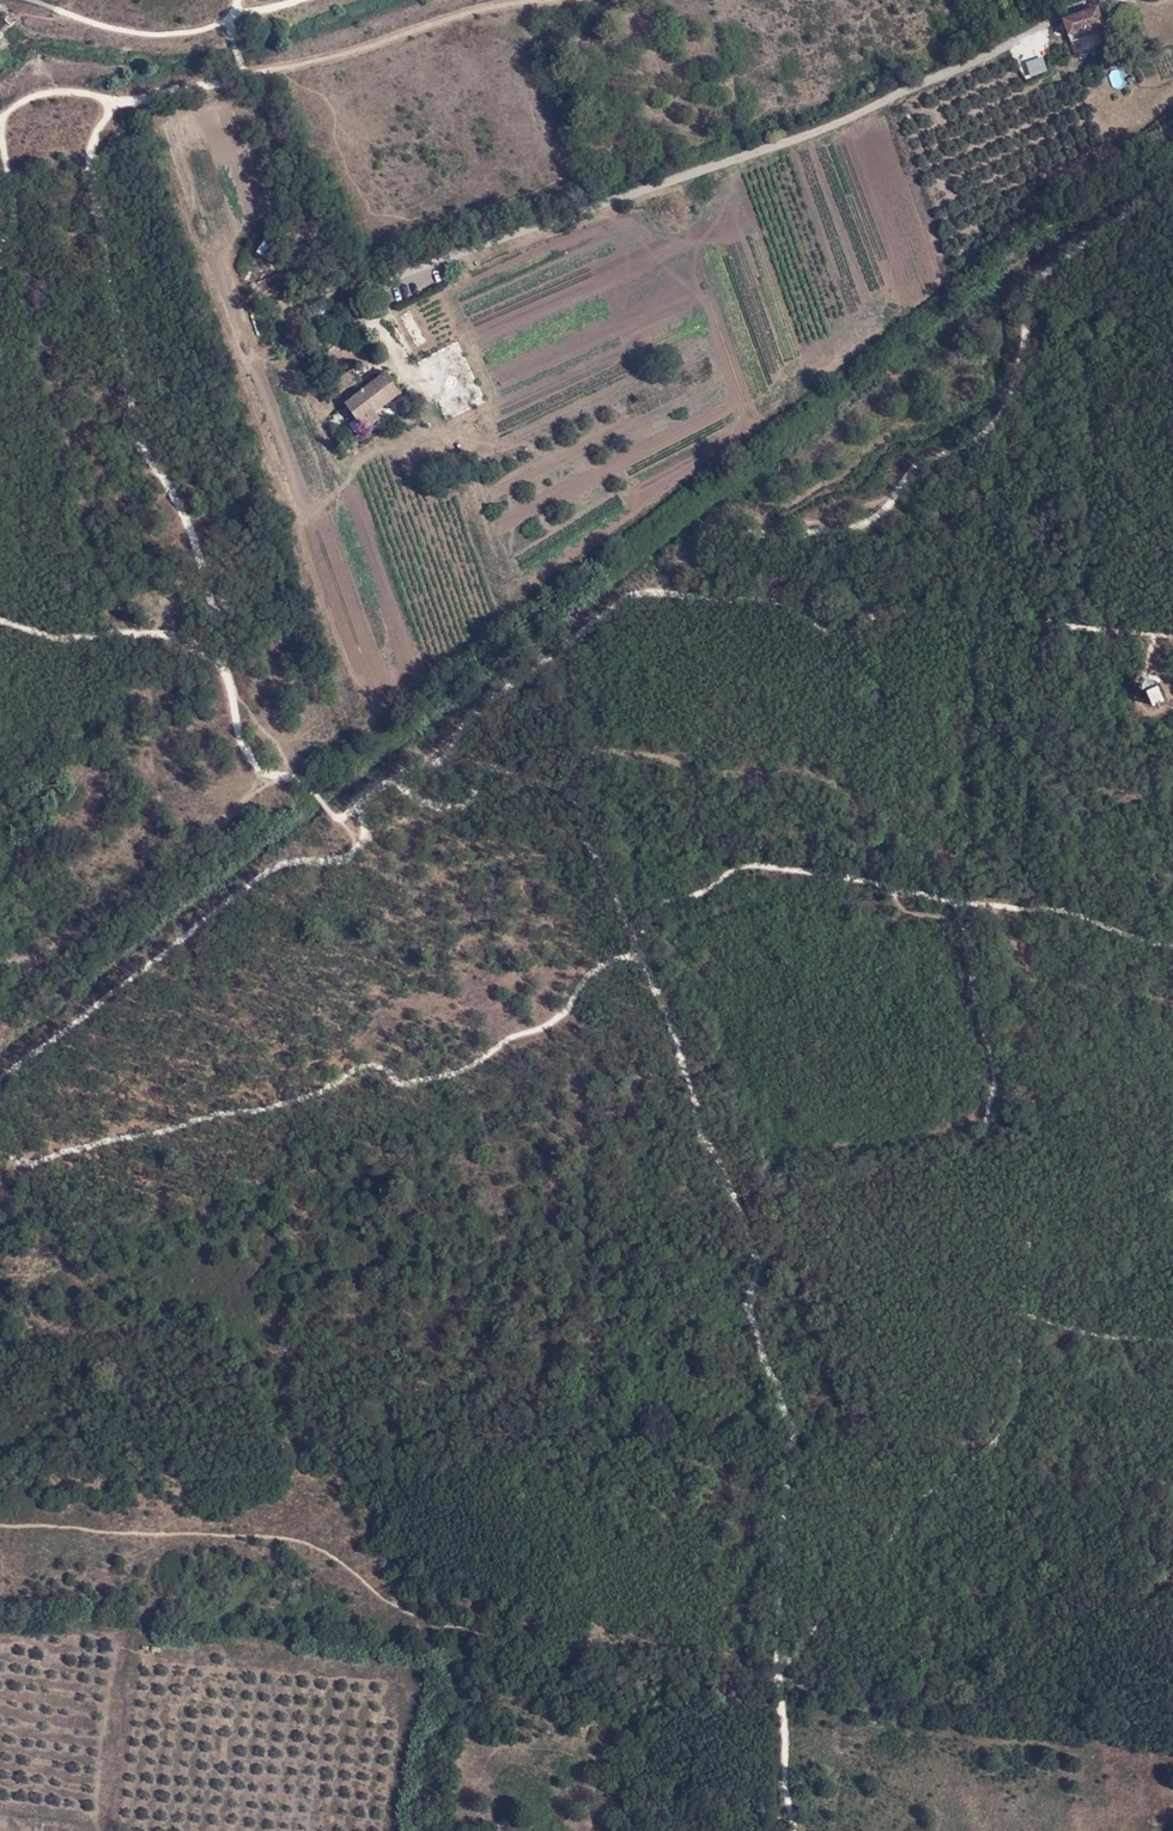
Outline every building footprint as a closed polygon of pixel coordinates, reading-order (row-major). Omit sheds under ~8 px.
[(1104,31),(1097,9),(1063,20),(1070,42),(1104,31)] [(413,310),(401,314),(414,348),(425,344),(413,310)] [(388,371),(345,402),(358,423),(363,430),(381,416),(377,410),(403,392),(388,371)]
